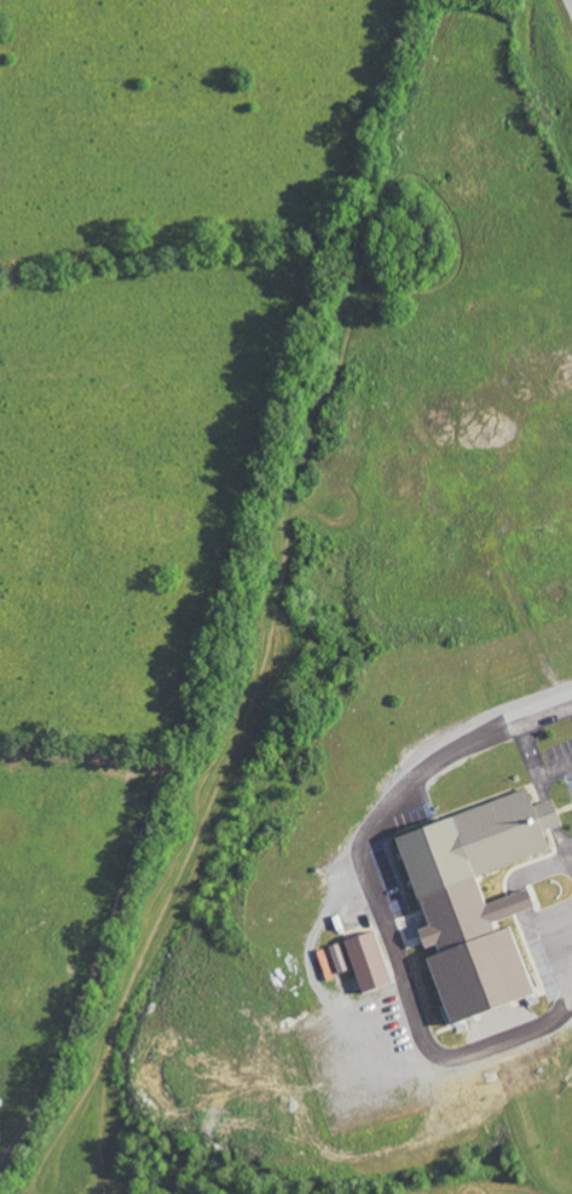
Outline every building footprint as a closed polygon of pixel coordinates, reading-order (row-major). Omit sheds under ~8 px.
[(394,831),(422,926),(414,928),(420,946),(432,942),(435,952),(424,955),(444,1020),(528,994),(508,926),(492,931),(489,920),(532,907),(526,888),(481,902),(473,874),(549,851),(542,829),(559,824),(551,799),(531,805),(527,790),(394,831)] [(359,992),(389,983),(372,930),(343,939),(359,992)] [(336,972),(348,969),(342,943),(330,945),(336,972)]
